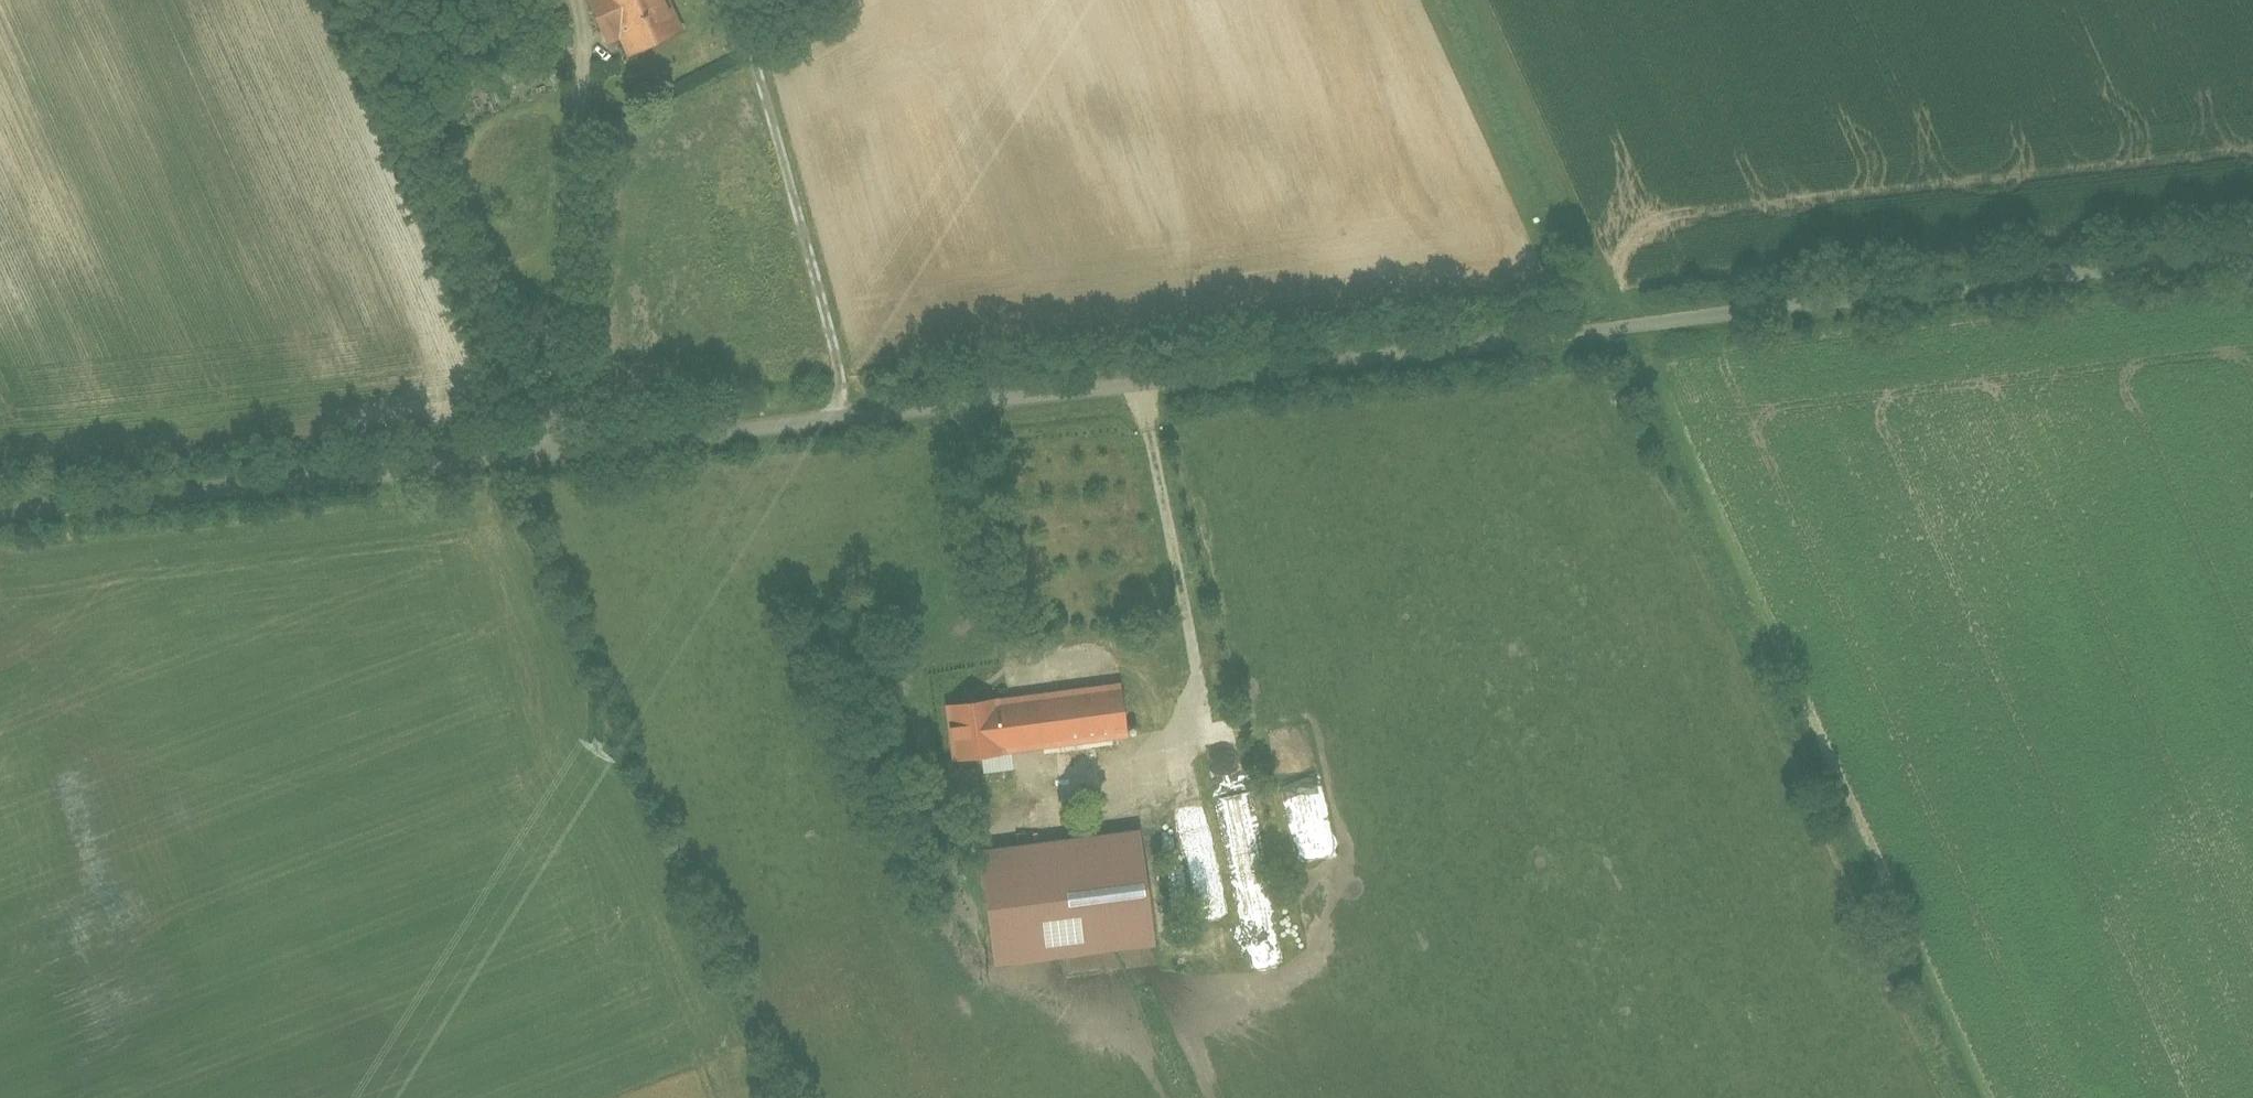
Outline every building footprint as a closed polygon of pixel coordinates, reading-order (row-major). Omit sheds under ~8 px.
[(639,61),(694,35),(678,0),(610,0),(639,61)] [(1023,768),(1021,751),(1145,738),(1139,683),(955,701),(961,761),(991,758),(992,772),(1023,768)] [(1256,797),(1228,802),(1235,840),(1253,837),(1257,860),(1266,859),(1256,797)] [(1160,827),(991,848),(1006,966),(1175,944),(1160,827)]
